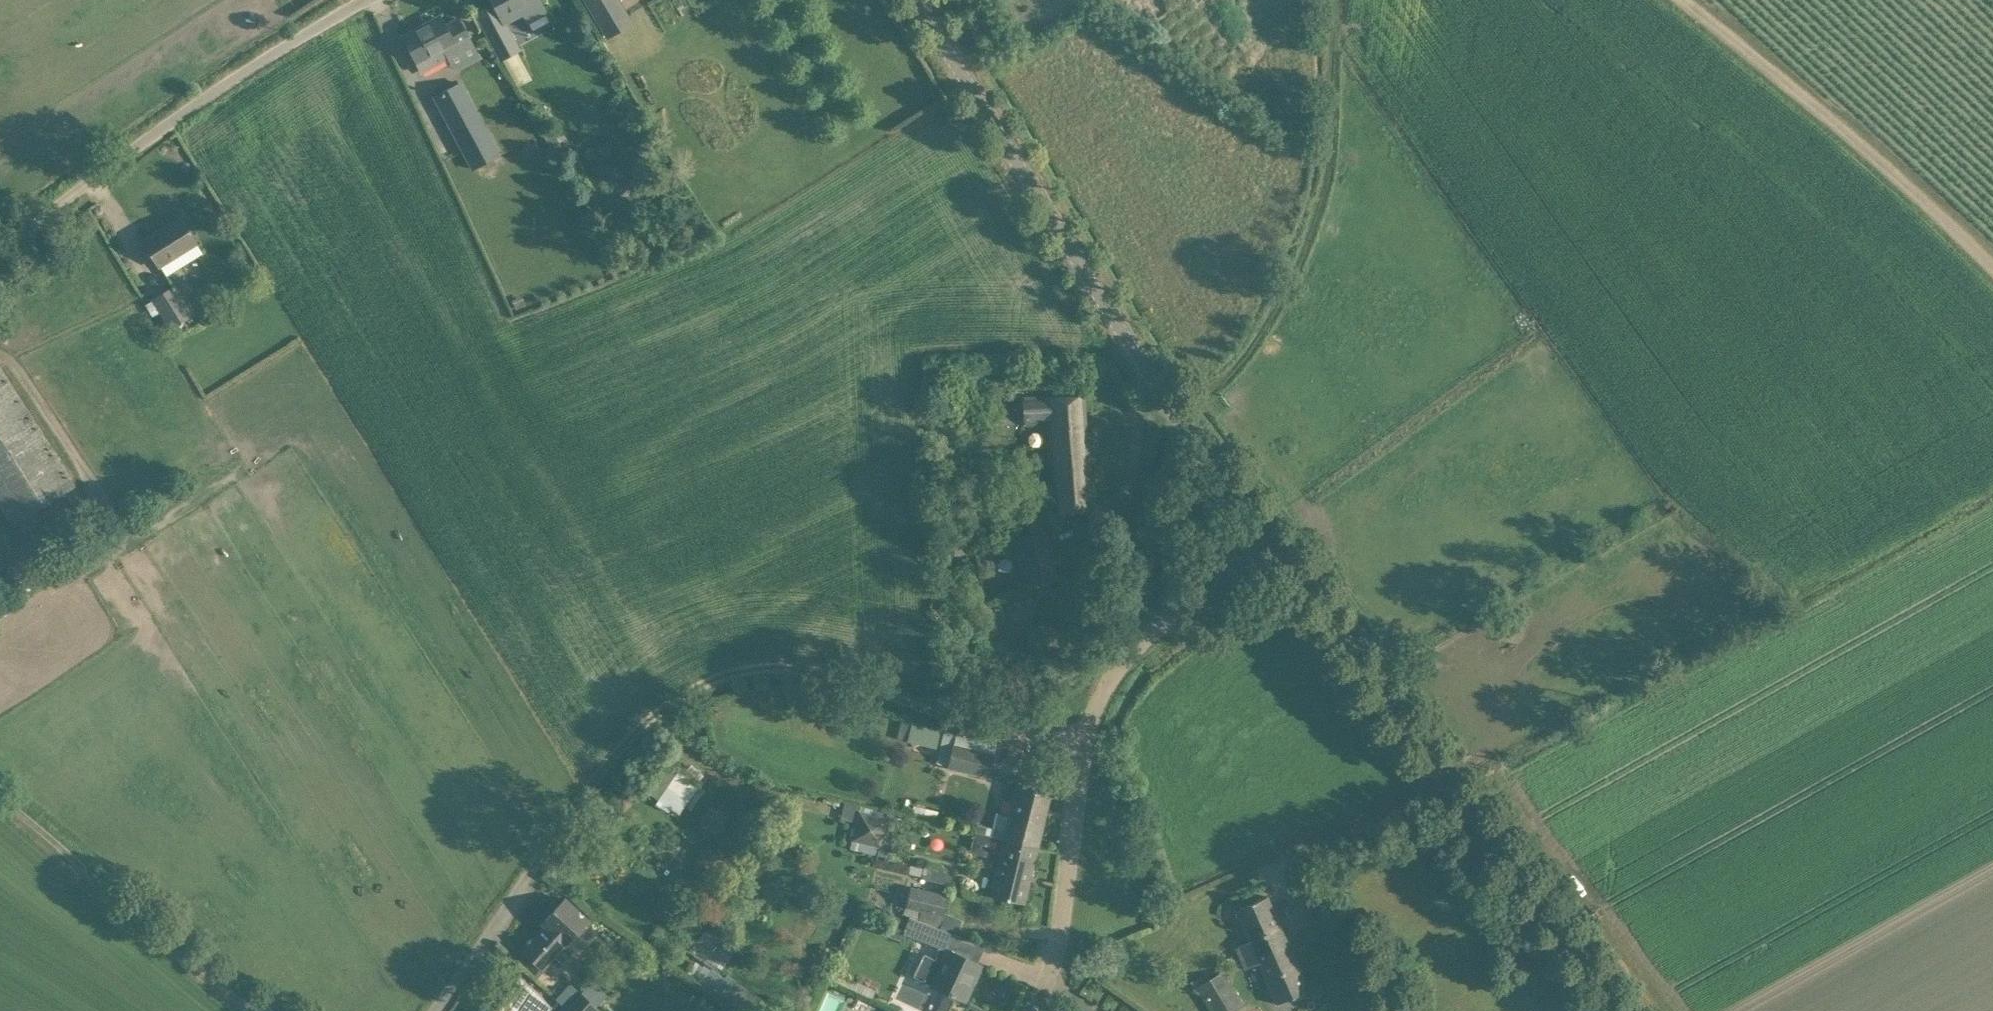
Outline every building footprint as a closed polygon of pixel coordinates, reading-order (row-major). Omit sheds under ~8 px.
[(502,22),(514,15),(511,10),(518,5),(521,11),(529,23),(546,13),(539,0),(491,0),(502,22)] [(609,37),(632,22),(618,0),(586,0),(609,37)] [(472,43),(468,35),(459,18),(445,25),(441,17),(403,37),(420,70),(472,43)] [(507,23),(486,35),(500,59),(521,48),(507,23)] [(497,156),(478,119),(461,84),(436,96),(473,169),(497,156)] [(143,239),(151,253),(159,265),(196,242),(180,216),(143,239)] [(175,284),(152,298),(170,328),(193,314),(175,284)] [(17,521),(21,527),(16,530),(23,540),(75,507),(65,491),(74,485),(0,368),(0,506),(12,524),(17,521)] [(1083,396),(1063,398),(1022,401),(1024,419),(1047,418),(1057,510),(1091,509),(1083,396)] [(1026,586),(1059,578),(1048,531),(1014,538),(1026,586)] [(967,552),(965,535),(940,538),(942,556),(957,554),(958,559),(966,558),(966,552),(967,552)] [(912,721),(907,740),(935,747),(940,728),(912,721)] [(953,743),(947,766),(988,776),(994,752),(953,743)] [(658,798),(679,813),(700,784),(679,769),(658,798)] [(1016,783),(1008,814),(996,811),(990,835),(1003,838),(1037,846),(1050,792),(1016,783)] [(850,848),(888,857),(897,813),(845,801),(841,818),(856,821),(850,848)] [(1023,903),(1037,846),(1003,838),(989,895),(1023,903)] [(950,884),(952,873),(924,866),(924,867),(911,864),(909,872),(922,875),(921,877),(950,884)] [(909,885),(904,904),(943,913),(947,895),(909,885)] [(1278,1003),(1307,990),(1266,895),(1234,909),(1249,942),(1235,949),(1244,970),(1260,963),(1278,1003)] [(530,935),(521,945),(524,948),(522,950),(541,968),(553,955),(561,962),(576,946),(568,939),(587,919),(579,911),(564,898),(542,922),(545,925),(533,938),(530,935)] [(909,916),(903,933),(938,946),(935,958),(925,954),(914,976),(946,991),(964,999),(971,983),(969,981),(977,963),(944,947),(952,932),(909,916)] [(688,973),(746,1010),(752,1010),(761,998),(726,974),(724,977),(711,968),(711,969),(704,964),(703,965),(696,961),(688,973)] [(1244,1004),(1224,970),(1195,986),(1209,1010),(1232,1010),(1244,1004)] [(591,979),(580,991),(595,1006),(606,994),(591,979)] [(564,1005),(579,991),(570,982),(556,997),(564,1005)] [(521,1003),(529,1009),(527,1010),(548,1010),(551,1006),(532,987),(521,1003)] [(559,1010),(597,1010),(598,1010),(595,1006),(580,991),(579,991),(564,1005),(559,1010)] [(954,1001),(940,996),(935,1010),(950,1010),(954,1001)] [(519,1008),(504,998),(495,1010),(517,1010),(519,1008)] [(765,1010),(790,1010),(773,1000),(765,1010)]
